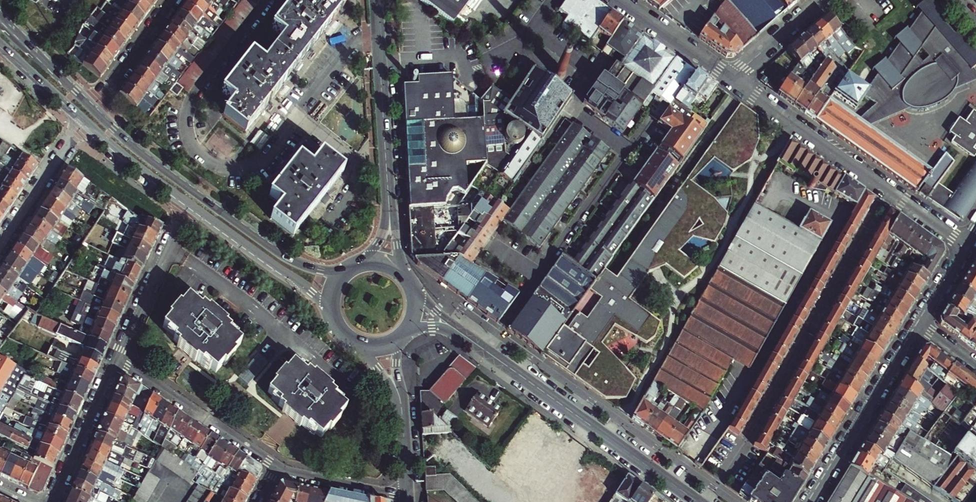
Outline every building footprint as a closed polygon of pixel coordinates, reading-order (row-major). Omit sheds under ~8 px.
[(138,27),(144,19),(120,0),(117,0),(115,4),(124,11),(121,14),(138,27)] [(144,19),(150,11),(136,0),(120,0),(144,19)] [(150,11),(156,3),(152,0),(136,0),(150,11)] [(260,0),(243,0),(177,84),(188,93),(260,0)] [(211,25),(216,18),(193,0),(189,0),(185,5),(211,25)] [(216,18),(223,23),(225,20),(217,13),(220,9),(215,5),(208,0),(193,0),(216,18)] [(215,5),(218,1),(225,7),(231,12),(234,9),(232,7),(234,4),(228,0),(208,0),(215,5)] [(231,105),(246,117),(239,127),(245,132),(346,4),(341,0),(314,0),(313,1),(312,0),(295,0),(272,29),(283,38),(263,65),(251,55),(231,80),(233,82),(228,87),(226,86),(221,93),(234,102),(231,105)] [(454,26),(473,0),(420,0),(454,26)] [(560,10),(569,16),(565,20),(569,23),(570,22),(577,12),(574,10),(582,0),(567,0),(560,10)] [(593,0),(582,0),(574,10),(577,12),(570,22),(577,28),(596,2),(593,0)] [(670,0),(653,0),(650,4),(659,10),(670,0)] [(699,39),(726,58),(733,58),(758,36),(739,14),(726,0),(722,6),(699,39)] [(739,14),(748,7),(766,28),(786,11),(777,0),(726,0),(739,14)] [(794,0),(777,0),(786,11),(796,3),(794,0)] [(905,107),(909,108),(912,109),(913,109),(916,110),(923,109),(927,109),(934,107),(939,104),(949,98),(957,91),(952,85),(960,78),(948,64),(957,56),(972,73),(974,71),(975,69),(975,51),(964,38),(959,42),(954,36),(955,35),(942,21),(946,17),(931,0),(924,0),(916,7),(920,11),(908,29),(906,27),(895,37),(899,42),(894,51),(886,60),(885,58),(873,68),(877,73),(866,89),(846,75),(833,94),(855,109),(864,96),(876,104),(858,120),(829,100),(815,120),(918,193),(925,183),(934,189),(938,184),(953,163),(945,155),(932,172),(868,127),(871,125),(867,119),(898,92),(900,96),(900,97),(900,99),(901,101),(901,103),(902,104),(903,105),(904,107),(905,107)] [(585,33),(591,25),(604,8),(596,2),(577,28),(585,33)] [(217,30),(211,25),(185,5),(180,12),(205,33),(208,28),(215,33),(217,30)] [(112,7),(109,11),(108,12),(118,19),(115,22),(132,36),(138,27),(121,14),(112,7)] [(231,12),(225,7),(222,11),(228,16),(231,12)] [(748,7),(739,14),(758,36),(766,28),(748,7)] [(90,17),(95,20),(101,11),(100,10),(97,8),(90,17)] [(599,31),(612,13),(604,8),(591,25),(599,31)] [(222,11),(220,9),(217,13),(225,20),(228,16),(222,11)] [(174,20),(205,45),(211,38),(205,33),(180,12),(174,20)] [(656,122),(669,132),(659,146),(681,162),(707,126),(704,123),(687,111),(675,102),(695,73),(623,21),(612,13),(599,31),(600,32),(610,39),(627,51),(623,57),(616,65),(613,63),(584,103),(623,131),(651,93),(669,106),(656,122)] [(827,16),(819,23),(848,55),(850,58),(855,53),(852,51),(845,42),(847,40),(827,16)] [(125,45),(132,36),(115,22),(108,17),(105,22),(112,27),(108,31),(125,45)] [(200,53),(205,45),(174,20),(169,28),(191,46),(200,53)] [(591,25),(585,33),(584,34),(577,28),(569,23),(565,20),(563,23),(592,44),(600,32),(599,31),(591,25)] [(482,31),(472,23),(464,34),(474,42),(482,31)] [(848,55),(819,23),(812,29),(832,53),(840,62),(841,63),(844,60),(843,59),(848,55)] [(125,45),(108,31),(100,24),(96,29),(105,36),(102,40),(120,53),(125,45)] [(81,29),(91,36),(93,33),(83,25),(81,29)] [(169,28),(164,35),(185,53),(188,56),(190,53),(187,51),(191,46),(169,28)] [(832,53),(812,29),(804,36),(820,55),(825,61),(832,69),(837,64),(830,55),(832,53)] [(96,48),(113,62),(120,53),(102,40),(93,33),(91,36),(90,37),(93,40),(99,44),(96,48)] [(185,53),(164,35),(157,43),(173,57),(176,53),(182,58),(185,53)] [(804,36),(796,43),(812,62),(817,68),(819,70),(823,64),(817,57),(820,55),(804,36)] [(610,39),(605,45),(623,57),(627,51),(610,39)] [(99,44),(93,40),(90,44),(96,48),(99,44)] [(852,51),(855,48),(847,40),(845,42),(852,51)] [(107,70),(113,62),(96,48),(90,44),(87,41),(83,46),(92,53),(90,57),(107,70)] [(173,57),(157,43),(151,52),(167,66),(170,62),(175,67),(179,62),(173,57)] [(812,62),(796,43),(787,51),(798,64),(805,71),(812,79),(819,70),(817,68),(814,71),(809,65),(812,62)] [(77,61),(100,79),(107,70),(90,57),(75,45),(74,47),(71,50),(80,57),(77,61)] [(180,77),(167,66),(151,52),(145,61),(161,74),(164,71),(170,76),(177,82),(180,77)] [(176,53),(173,57),(179,62),(182,58),(176,53)] [(830,55),(837,64),(840,62),(832,53),(830,55)] [(974,71),(972,73),(957,56),(948,64),(960,78),(952,85),(957,91),(975,83),(975,74),(974,71)] [(145,61),(138,69),(154,83),(157,79),(164,85),(167,80),(161,74),(145,61)] [(812,79),(794,106),(805,113),(834,71),(832,69),(825,61),(823,64),(819,70),(812,79)] [(180,77),(187,69),(184,66),(180,71),(175,67),(170,62),(167,66),(180,77)] [(777,94),(785,100),(797,82),(794,80),(800,71),(804,73),(805,71),(798,64),(786,81),(784,84),(777,94)] [(138,69),(132,78),(155,97),(161,102),(167,94),(154,83),(138,69)] [(558,69),(554,71),(553,72),(552,75),(552,77),(553,79),(555,81),(558,82),(560,82),(562,81),(564,80),(565,79),(565,76),(565,74),(564,72),(563,71),(561,69),(559,69),(558,69)] [(785,100),(794,106),(812,79),(805,71),(804,73),(797,82),(785,100)] [(838,76),(834,71),(805,113),(815,120),(829,100),(833,95),(828,91),(838,76)] [(533,72),(505,117),(541,142),(572,96),(533,72)] [(705,104),(716,88),(695,73),(675,102),(687,111),(694,101),(699,105),(702,101),(705,104)] [(170,76),(167,80),(174,85),(175,83),(177,82),(170,76)] [(451,93),(452,76),(416,77),(403,78),(403,86),(400,86),(406,173),(407,189),(408,210),(444,208),(444,207),(446,199),(451,191),(456,190),(464,196),(467,187),(468,165),(486,164),(483,121),(470,121),(468,105),(458,101),(458,97),(454,96),(451,93)] [(126,87),(143,100),(145,97),(151,102),(152,101),(155,97),(132,78),(126,87)] [(157,79),(154,83),(167,94),(169,91),(174,85),(167,80),(164,85),(157,79)] [(175,83),(174,85),(169,91),(174,95),(177,97),(183,90),(175,83)] [(155,110),(143,100),(126,87),(119,96),(136,109),(139,106),(145,111),(147,108),(153,113),(155,110)] [(512,101),(492,88),(481,100),(483,118),(502,116),(512,101)] [(900,97),(900,96),(898,92),(867,119),(871,125),(872,125),(913,109),(912,109),(909,108),(905,107),(904,107),(903,105),(902,104),(901,103),(901,101),(900,99),(900,97)] [(158,106),(161,102),(155,97),(152,101),(158,106)] [(740,104),(704,154),(710,158),(715,154),(724,161),(732,174),(751,162),(746,148),(758,139),(757,117),(740,104)] [(246,117),(231,105),(224,115),(239,127),(246,117)] [(973,111),(965,123),(963,121),(953,135),(956,137),(952,142),(974,157),(975,155),(975,113),(973,111)] [(498,173),(506,157),(502,118),(483,118),(487,164),(498,173)] [(440,283),(497,323),(518,293),(506,286),(502,293),(492,287),(496,280),(470,265),(501,220),(541,243),(610,149),(572,122),(508,211),(467,187),(464,196),(456,207),(470,206),(470,216),(443,253),(443,258),(457,257),(458,258),(440,283)] [(516,127),(511,128),(505,132),(504,136),(505,139),(506,143),(509,146),(515,147),(522,144),(524,140),(525,136),(521,129),(516,127)] [(502,175),(512,182),(539,143),(529,135),(502,175)] [(855,207),(864,192),(790,140),(778,162),(811,182),(813,183),(855,207)] [(10,149),(1,143),(0,145),(0,157),(3,159),(10,149)] [(655,151),(631,183),(629,181),(569,263),(559,255),(528,299),(528,300),(507,330),(542,355),(562,328),(588,292),(603,271),(604,271),(677,167),(655,151)] [(11,162),(32,176),(38,167),(17,153),(11,162)] [(272,219),(293,236),(321,200),(343,172),(322,155),(312,168),(300,159),(271,196),(283,205),(272,219)] [(9,160),(4,168),(27,183),(32,176),(11,162),(9,160)] [(966,176),(975,186),(975,163),(966,176)] [(22,191),(27,183),(4,168),(1,166),(0,168),(0,177),(1,178),(22,191)] [(77,194),(87,200),(93,204),(100,193),(66,170),(58,181),(77,194)] [(966,176),(957,189),(974,204),(975,202),(975,186),(966,176)] [(2,189),(17,199),(22,191),(1,178),(0,180),(0,188),(2,189)] [(562,328),(542,355),(606,401),(627,400),(636,380),(626,370),(623,372),(597,347),(612,322),(637,336),(635,339),(646,346),(655,339),(661,324),(629,302),(644,282),(648,276),(657,263),(684,280),(699,268),(677,253),(690,231),(714,245),(725,227),(716,220),(719,217),(728,214),(713,199),(686,180),(652,228),(615,279),(604,271),(603,271),(588,292),(562,328)] [(71,203),(77,194),(58,181),(52,190),(71,203)] [(814,184),(813,183),(811,182),(810,182),(808,182),(807,183),(806,184),(806,185),(806,187),(807,188),(808,189),(810,190),(811,190),(812,189),(814,188),(814,187),(814,186),(814,184)] [(937,206),(947,191),(938,184),(934,189),(933,191),(927,199),(937,206)] [(919,194),(927,199),(933,191),(925,185),(919,194)] [(953,195),(947,191),(937,206),(959,221),(961,219),(963,220),(974,204),(957,189),(953,195)] [(52,190),(46,199),(65,211),(68,207),(75,212),(76,210),(79,212),(80,209),(78,208),(71,203),(52,190)] [(456,207),(464,196),(456,190),(451,191),(446,199),(444,207),(444,208),(408,210),(408,211),(411,256),(413,260),(443,258),(443,253),(470,216),(470,206),(456,207)] [(9,211),(15,201),(1,191),(0,192),(0,205),(9,211)] [(855,207),(843,227),(854,234),(874,199),(864,192),(855,207)] [(87,200),(82,207),(90,212),(87,216),(97,222),(104,212),(93,204),(87,200)] [(799,230),(754,204),(745,220),(684,327),(668,357),(653,382),(660,387),(676,396),(679,399),(682,401),(698,411),(702,413),(732,361),(748,371),(824,237),(823,237),(830,225),(809,213),(799,230)] [(9,211),(0,205),(0,218),(3,220),(9,211)] [(885,240),(899,216),(888,209),(874,234),(885,240)] [(39,210),(33,218),(62,238),(67,229),(39,210)] [(128,227),(123,237),(151,250),(157,238),(134,227),(139,221),(139,220),(128,212),(123,219),(126,221),(124,223),(128,227)] [(892,240),(895,242),(908,223),(899,216),(885,240),(881,248),(885,251),(892,240)] [(62,238),(33,218),(28,227),(56,246),(62,238)] [(144,224),(139,221),(134,227),(157,238),(162,228),(146,219),(144,224)] [(904,247),(916,228),(908,223),(895,242),(897,243),(887,262),(891,265),(893,263),(896,258),(904,247)] [(56,246),(28,227),(22,236),(48,255),(50,255),(56,246)] [(854,234),(843,227),(838,236),(849,243),(854,234)] [(924,234),(916,228),(904,247),(896,258),(904,263),(905,262),(902,259),(905,254),(908,251),(911,253),(924,234)] [(129,244),(126,249),(147,259),(151,250),(123,237),(117,234),(115,237),(129,244)] [(885,240),(874,234),(869,243),(880,249),(881,248),(885,240)] [(932,240),(924,234),(911,253),(914,255),(910,262),(908,265),(910,267),(912,265),(914,266),(919,259),(932,240)] [(22,236),(15,245),(32,257),(42,264),(48,255),(22,236)] [(849,243),(838,236),(833,245),(844,252),(849,243)] [(932,240),(919,259),(922,261),(916,270),(929,278),(944,254),(943,247),(932,240)] [(85,262),(93,247),(84,242),(74,257),(85,262)] [(869,243),(864,252),(875,258),(876,257),(880,249),(869,243)] [(32,257),(15,245),(9,255),(39,276),(45,266),(42,264),(32,257)] [(828,254),(839,261),(844,252),(833,245),(828,254)] [(126,249),(121,261),(141,271),(142,268),(147,259),(126,249)] [(864,252),(859,261),(870,267),(870,266),(875,258),(864,252)] [(828,254),(823,264),(834,270),(839,261),(828,254)] [(79,276),(85,262),(74,257),(67,267),(66,270),(79,276)] [(443,258),(413,260),(417,266),(440,283),(458,258),(457,257),(443,258)] [(929,278),(916,270),(913,269),(910,267),(908,265),(904,263),(896,258),(893,263),(907,271),(905,275),(924,287),(929,278)] [(87,264),(94,267),(113,276),(115,271),(90,259),(87,264)] [(115,271),(113,276),(134,286),(141,271),(121,261),(118,259),(114,266),(117,268),(115,271)] [(922,261),(919,259),(914,266),(913,269),(916,270),(922,261)] [(859,261),(854,270),(865,276),(865,275),(870,267),(859,261)] [(823,264),(817,273),(828,279),(834,270),(823,264)] [(973,265),(966,276),(975,283),(975,267),(973,265)] [(0,269),(0,278),(22,293),(28,285),(1,266),(0,269)] [(111,283),(108,289),(128,298),(134,286),(113,276),(94,267),(92,272),(99,275),(98,277),(101,278),(111,283)] [(854,270),(849,279),(859,285),(860,284),(865,276),(854,270)] [(918,296),(885,275),(878,271),(876,275),(881,278),(880,279),(896,289),(894,293),(913,304),(918,296)] [(918,296),(924,287),(905,275),(902,279),(891,271),(889,274),(887,273),(885,275),(918,296)] [(817,273),(812,282),(823,288),(828,279),(817,273)] [(966,276),(960,287),(975,297),(975,283),(966,276)] [(0,278),(0,292),(12,300),(16,303),(22,293),(0,278)] [(98,284),(108,289),(111,283),(101,278),(98,284)] [(843,288),(854,295),(856,292),(859,285),(849,279),(843,288)] [(812,282),(807,291),(818,297),(823,288),(812,282)] [(877,294),(880,290),(872,285),(869,289),(872,291),(877,294)] [(105,297),(103,301),(123,310),(128,298),(108,289),(107,292),(97,287),(94,292),(105,297)] [(953,297),(975,311),(975,297),(960,287),(953,297)] [(850,301),(854,295),(843,288),(838,297),(849,304),(850,301)] [(867,288),(862,296),(867,299),(872,291),(869,289),(867,288)] [(90,331),(87,338),(107,347),(115,329),(95,320),(89,317),(91,312),(93,307),(53,289),(35,316),(58,326),(65,310),(73,314),(74,312),(84,316),(80,326),(90,331)] [(877,294),(908,313),(913,304),(894,293),(891,297),(880,290),(877,294)] [(801,300),(812,307),(818,297),(807,291),(801,300)] [(903,321),(908,313),(877,294),(872,291),(867,299),(884,309),(903,321)] [(1,301),(9,306),(4,313),(18,323),(28,311),(16,303),(12,300),(0,292),(0,303),(1,301)] [(101,306),(99,310),(119,319),(123,310),(103,301),(93,296),(90,301),(101,306)] [(849,304),(838,297),(833,306),(844,313),(845,310),(849,304)] [(965,317),(968,319),(970,321),(975,324),(975,311),(953,297),(947,307),(965,317)] [(202,306),(199,308),(188,298),(180,306),(178,305),(168,317),(170,318),(163,327),(175,337),(173,340),(178,344),(177,346),(194,361),(196,359),(201,364),(203,362),(215,372),(222,364),(224,366),(234,353),(233,352),(240,343),(228,333),(230,330),(225,326),(226,325),(209,309),(207,311),(202,306)] [(801,300),(796,310),(807,316),(812,307),(801,300)] [(844,313),(833,306),(828,316),(838,322),(840,318),(844,313)] [(897,330),(903,321),(884,309),(881,313),(870,306),(867,311),(897,330)] [(97,315),(95,320),(115,329),(119,319),(99,310),(93,307),(91,312),(97,315)] [(965,317),(947,307),(940,319),(941,324),(958,337),(965,327),(967,324),(970,321),(968,319),(966,321),(963,319),(965,317)] [(867,311),(862,308),(857,317),(861,319),(863,316),(867,311)] [(807,316),(796,310),(791,319),(802,326),(807,316)] [(847,322),(852,314),(845,310),(844,313),(840,318),(844,321),(847,322)] [(35,316),(28,311),(18,323),(17,325),(7,339),(46,357),(50,347),(56,335),(60,326),(58,326),(35,316)] [(892,338),(897,330),(867,311),(863,316),(875,323),(873,327),(892,338)] [(838,322),(828,316),(822,325),(833,331),(835,327),(838,322)] [(840,318),(838,322),(835,327),(839,330),(844,321),(840,318)] [(791,319),(785,328),(796,335),(802,326),(791,319)] [(975,331),(975,324),(970,321),(967,324),(973,328),(970,330),(965,327),(958,337),(968,344),(975,331)] [(856,328),(887,347),(892,338),(873,327),(870,330),(859,323),(856,328)] [(833,331),(822,325),(817,334),(828,341),(831,336),(833,331)] [(83,350),(79,360),(97,368),(107,347),(87,338),(60,326),(56,335),(82,347),(81,350),(83,350)] [(785,328),(780,338),(791,344),(796,335),(785,328)] [(882,356),(887,347),(856,328),(853,333),(865,340),(862,344),(882,356)] [(968,344),(975,349),(975,331),(968,344)] [(812,344),(823,350),(826,345),(828,341),(817,334),(812,344)] [(877,364),(882,356),(862,344),(860,347),(842,336),(839,341),(846,345),(877,364)] [(775,347),(786,353),(791,344),(780,338),(775,347)] [(817,359),(821,353),(823,350),(812,344),(806,353),(817,359)] [(871,373),(877,364),(846,345),(843,350),(854,357),(852,361),(871,373)] [(922,348),(915,360),(927,369),(929,370),(934,363),(941,354),(930,346),(922,348)] [(46,357),(47,357),(58,362),(61,355),(65,358),(67,354),(50,347),(46,357)] [(775,347),(770,356),(781,362),(786,353),(775,347)] [(812,368),(815,362),(817,359),(806,353),(801,362),(812,368)] [(955,365),(941,354),(934,363),(939,367),(934,374),(943,381),(955,365)] [(835,362),(866,381),(871,373),(852,361),(850,365),(833,355),(831,359),(835,362)] [(71,356),(67,366),(93,378),(97,368),(79,360),(71,356)] [(781,362),(770,356),(764,365),(775,372),(781,362)] [(420,412),(428,411),(439,410),(465,381),(466,382),(475,369),(458,357),(440,377),(441,378),(428,393),(419,393),(420,412)] [(11,373),(15,366),(0,358),(0,367),(11,373)] [(830,359),(827,364),(832,367),(835,362),(831,359),(830,359)] [(915,360),(904,377),(914,385),(927,369),(915,360)] [(306,373),(293,362),(285,371),(284,369),(273,381),(275,383),(268,391),(280,402),(278,404),(284,409),(282,411),(300,426),(301,424),(306,428),(309,426),(321,436),(328,428),(330,430),(340,417),(338,416),(346,408),(333,397),(335,395),(330,390),(331,389),(314,374),(313,375),(308,371),(306,373)] [(796,371),(807,378),(811,371),(812,368),(801,362),(796,371)] [(841,378),(861,390),(866,381),(835,362),(832,367),(827,364),(824,368),(841,378)] [(71,374),(70,378),(89,387),(93,378),(67,366),(61,363),(58,369),(71,374)] [(934,363),(929,370),(934,374),(939,367),(934,363)] [(775,372),(764,365),(759,374),(770,381),(775,372)] [(946,383),(950,386),(955,379),(958,382),(965,386),(971,377),(955,365),(943,381),(946,383)] [(8,380),(11,373),(0,367),(0,375),(8,380)] [(804,382),(807,378),(796,371),(790,381),(801,387),(804,382)] [(825,379),(856,398),(861,390),(841,378),(839,382),(821,371),(818,376),(825,379)] [(754,383),(765,390),(770,381),(759,374),(754,383)] [(16,390),(23,393),(29,396),(32,388),(60,400),(63,394),(38,383),(32,380),(24,376),(19,385),(16,390)] [(38,383),(63,394),(82,402),(88,390),(89,387),(70,378),(67,384),(60,381),(59,384),(41,376),(38,383)] [(121,379),(113,395),(123,400),(126,393),(135,397),(137,398),(139,394),(149,401),(152,395),(125,377),(121,379)] [(923,392),(914,385),(904,377),(902,380),(921,394),(923,392)] [(965,386),(973,392),(968,399),(975,405),(975,381),(971,377),(965,386)] [(830,398),(849,410),(856,398),(825,379),(821,385),(833,392),(830,398)] [(902,380),(898,388),(928,409),(930,406),(928,404),(929,404),(926,402),(928,399),(921,394),(902,380)] [(19,385),(11,381),(8,387),(15,391),(16,390),(19,385)] [(785,390),(796,396),(799,391),(801,387),(790,381),(785,390)] [(639,408),(632,420),(643,428),(655,411),(658,406),(653,403),(651,404),(656,396),(655,395),(660,387),(653,382),(639,408)] [(748,393),(759,399),(765,390),(754,383),(748,393)] [(946,410),(962,424),(969,414),(975,405),(968,399),(962,395),(959,393),(957,391),(953,388),(950,386),(946,383),(934,400),(932,403),(944,412),(946,410)] [(11,399),(13,396),(10,395),(11,392),(4,386),(0,384),(0,393),(11,399)] [(833,392),(821,385),(818,390),(830,398),(833,392)] [(29,396),(48,404),(76,416),(82,402),(63,394),(60,400),(32,388),(29,396)] [(928,409),(898,388),(892,397),(913,409),(915,405),(923,411),(924,409),(927,411),(928,409)] [(11,399),(15,401),(18,402),(23,393),(16,390),(15,391),(13,396),(11,399)] [(785,390),(780,399),(791,405),(794,399),(796,396),(785,390)] [(6,402),(7,400),(10,402),(11,399),(0,393),(0,399),(6,402)] [(113,395),(112,397),(131,406),(133,401),(135,397),(126,393),(123,400),(113,395)] [(748,393),(743,402),(754,408),(759,399),(748,393)] [(813,399),(844,418),(849,410),(830,398),(828,401),(816,394),(813,399)] [(140,433),(145,436),(161,401),(152,395),(149,401),(146,407),(144,412),(140,421),(139,424),(143,427),(140,433)] [(500,412),(477,395),(465,411),(488,428),(500,412)] [(810,404),(813,399),(806,395),(803,401),(809,405),(810,404)] [(643,428),(654,435),(679,399),(676,396),(670,405),(667,403),(659,414),(655,411),(643,428)] [(112,397),(108,406),(140,421),(144,412),(131,406),(112,397)] [(910,412),(913,409),(892,397),(887,406),(918,424),(920,422),(918,420),(919,418),(910,412)] [(10,402),(8,405),(6,408),(10,410),(15,401),(11,399),(10,402)] [(679,399),(654,435),(665,443),(677,426),(672,423),(680,412),(676,410),(682,401),(679,399)] [(780,399),(774,408),(785,415),(789,408),(791,405),(780,399)] [(791,405),(789,408),(793,411),(798,402),(794,399),(791,405)] [(838,427),(844,418),(813,399),(810,404),(821,411),(819,415),(838,427)] [(151,432),(156,436),(169,406),(161,401),(145,436),(148,438),(151,432)] [(754,408),(743,402),(738,411),(749,418),(754,408)] [(37,411),(41,413),(72,426),(76,416),(48,404),(47,408),(39,405),(37,411)] [(921,414),(923,411),(915,405),(913,409),(921,414)] [(104,415),(127,426),(136,430),(139,424),(140,421),(108,406),(104,415)] [(169,406),(156,436),(153,442),(161,447),(165,440),(166,438),(162,436),(165,430),(169,432),(178,412),(169,406)] [(882,413),(902,425),(905,428),(910,430),(917,434),(922,426),(918,424),(887,406),(882,413)] [(10,410),(6,408),(4,412),(2,415),(7,418),(10,419),(13,412),(10,410)] [(769,418),(780,424),(784,417),(785,415),(774,408),(769,418)] [(919,418),(921,414),(913,409),(910,412),(919,418)] [(955,501),(975,501),(975,471),(953,453),(970,430),(967,428),(965,426),(962,424),(946,410),(944,412),(940,417),(923,438),(917,434),(910,430),(904,440),(897,452),(895,454),(893,458),(955,501)] [(677,426),(665,443),(676,451),(702,413),(698,411),(692,420),(689,418),(681,430),(677,426)] [(738,411),(732,420),(744,427),(749,418),(738,411)] [(833,435),(838,427),(819,415),(817,418),(805,411),(802,416),(833,435)] [(171,440),(186,418),(178,412),(169,432),(166,438),(165,440),(171,444),(173,442),(171,440)] [(439,421),(448,430),(456,419),(446,412),(439,421)] [(42,419),(40,423),(67,436),(72,426),(41,413),(39,418),(42,419)] [(899,429),(902,425),(882,413),(876,423),(896,435),(899,437),(904,440),(910,430),(905,428),(903,431),(899,429)] [(420,415),(422,435),(452,434),(448,430),(439,421),(431,414),(420,415)] [(969,425),(974,418),(969,414),(962,424),(965,426),(966,423),(969,425)] [(104,415),(96,434),(128,449),(132,439),(124,435),(127,426),(104,415)] [(828,444),(833,435),(802,416),(799,421),(807,425),(811,428),(809,432),(828,444)] [(35,432),(37,433),(63,445),(67,436),(40,423),(25,417),(23,420),(28,422),(26,426),(35,431),(35,432)] [(195,423),(186,418),(171,440),(173,442),(171,444),(173,446),(176,441),(181,444),(195,423)] [(764,427),(775,433),(780,424),(769,418),(764,427)] [(744,427),(732,420),(727,429),(738,436),(744,427)] [(178,449),(186,454),(203,429),(195,423),(181,444),(178,449)] [(896,435),(876,423),(869,435),(888,447),(897,452),(904,440),(899,437),(897,441),(893,439),(896,435)] [(13,433),(31,442),(59,455),(63,445),(37,433),(36,435),(15,425),(12,432),(13,433)] [(798,449),(818,461),(828,444),(809,432),(805,430),(797,425),(789,438),(800,445),(798,449)] [(0,427),(0,443),(1,443),(4,445),(5,445),(7,440),(9,441),(13,433),(12,432),(2,428),(0,427)] [(759,436),(770,442),(774,434),(775,433),(764,427),(759,436)] [(203,429),(186,454),(188,455),(191,451),(197,455),(199,451),(200,451),(211,434),(203,429)] [(974,433),(971,430),(970,430),(953,453),(975,471),(975,435),(974,433)] [(31,442),(13,433),(9,441),(27,450),(29,447),(31,442)] [(96,434),(91,444),(110,452),(111,449),(125,454),(128,449),(96,434)] [(202,465),(220,440),(211,434),(200,451),(199,451),(197,455),(195,457),(196,458),(190,467),(193,469),(198,472),(202,465)] [(869,435),(863,444),(890,460),(891,461),(893,458),(895,454),(893,453),(892,455),(886,451),(888,447),(869,435)] [(759,436),(753,445),(764,452),(769,443),(770,442),(759,436)] [(168,452),(173,455),(177,448),(173,446),(171,444),(165,440),(161,447),(168,452)] [(204,485),(213,473),(218,465),(230,447),(220,440),(202,465),(206,468),(195,483),(200,486),(201,484),(204,485)] [(31,442),(29,447),(37,451),(34,457),(33,459),(35,460),(40,462),(53,469),(54,467),(59,455),(31,442)] [(91,444),(87,454),(105,462),(107,458),(118,463),(126,466),(128,461),(110,452),(91,444)] [(890,460),(863,444),(858,454),(874,464),(876,461),(883,465),(881,468),(884,470),(890,460)] [(10,456),(12,452),(13,449),(5,445),(4,445),(0,452),(0,476),(10,456)] [(812,469),(818,461),(798,449),(796,452),(784,445),(781,451),(812,469)] [(155,460),(175,474),(180,477),(190,483),(198,472),(193,469),(190,467),(173,455),(168,452),(161,447),(155,460)] [(227,469),(238,453),(230,447),(218,465),(226,471),(227,469)] [(9,480),(19,460),(22,454),(15,450),(13,449),(12,452),(10,456),(0,476),(9,480)] [(806,478),(812,469),(781,451),(778,456),(789,463),(787,466),(806,478)] [(236,474),(237,472),(247,458),(238,453),(227,469),(233,473),(235,475),(236,474)] [(19,485),(28,465),(29,462),(30,460),(31,458),(22,454),(19,460),(9,480),(19,485)] [(105,462),(87,454),(82,463),(101,472),(103,468),(121,476),(123,470),(116,467),(105,462)] [(858,454),(850,466),(867,476),(872,467),(882,473),(884,470),(881,468),(874,464),(858,454)] [(105,462),(116,467),(118,463),(107,458),(105,462)] [(260,468),(247,458),(237,472),(256,483),(262,473),(260,468)] [(32,467),(28,465),(19,485),(27,489),(40,462),(35,460),(32,467)] [(40,462),(27,489),(38,494),(42,493),(53,469),(40,462)] [(82,463),(78,473),(96,482),(98,478),(112,483),(114,478),(101,472),(82,463)] [(787,466),(781,463),(780,466),(782,467),(780,470),(787,474),(785,478),(800,488),(806,478),(787,466)] [(223,475),(226,471),(218,465),(213,473),(221,478),(222,477),(223,475)] [(764,468),(759,465),(738,495),(747,501),(764,478),(759,475),(764,468)] [(867,476),(850,466),(835,490),(828,501),(910,501),(867,476)] [(425,468),(425,477),(431,477),(435,477),(435,468),(425,468)] [(256,483),(237,472),(236,474),(238,475),(234,481),(252,491),(256,483)] [(78,473),(74,483),(114,501),(116,501),(118,497),(110,494),(111,492),(109,491),(110,488),(96,482),(78,473)] [(145,501),(146,501),(158,480),(147,473),(131,501),(144,501),(145,501)] [(221,478),(218,483),(223,486),(229,478),(225,476),(224,478),(222,477),(221,478)] [(477,501),(472,497),(468,493),(463,489),(458,484),(450,476),(444,476),(439,477),(437,477),(435,477),(431,477),(425,477),(426,492),(444,491),(457,501),(477,501)] [(610,501),(621,501),(622,501),(630,501),(641,487),(627,477),(610,501)] [(764,478),(747,501),(748,501),(792,501),(800,488),(785,478),(783,477),(777,487),(764,478)] [(252,491),(234,481),(229,490),(247,499),(252,491)] [(271,497),(280,501),(295,501),(299,485),(283,482),(278,484),(271,497)] [(70,491),(93,501),(114,501),(74,483),(70,491)] [(310,488),(299,485),(295,501),(307,501),(310,488)] [(200,486),(197,492),(207,499),(210,495),(211,493),(202,488),(200,486)] [(653,496),(641,487),(630,501),(648,501),(653,496)] [(310,488),(307,501),(325,501),(330,492),(310,488)] [(229,490),(224,500),(228,501),(246,501),(247,499),(229,490)] [(65,501),(93,501),(70,491),(65,501)] [(197,492),(193,497),(200,501),(205,501),(207,499),(197,492)] [(325,501),(379,501),(330,492),(325,501)]
